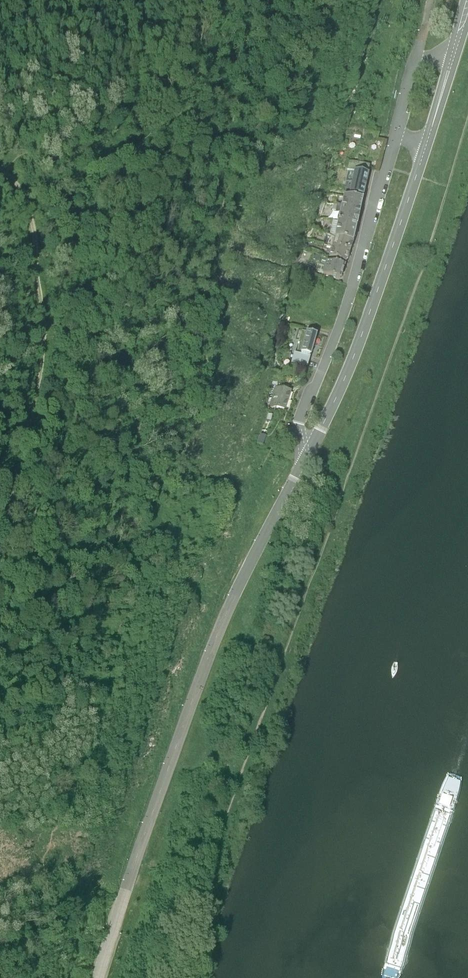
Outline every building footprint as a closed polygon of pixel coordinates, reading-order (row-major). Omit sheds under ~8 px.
[(362,134),(377,139),(380,130),(364,126),(362,134)] [(349,194),(362,196),(369,166),(349,161),(347,170),(354,171),(352,181),(346,180),(344,191),(349,192),(349,194)] [(339,215),(338,222),(332,221),(329,235),(335,237),(352,243),(353,240),(354,238),(353,236),(356,226),(358,216),(359,212),(361,200),(343,196),(341,205),(337,204),(335,214),(339,215)] [(352,243),(335,237),(331,247),(349,253),(352,243)] [(328,256),(345,263),(349,253),(331,247),(328,256)] [(322,273),(339,279),(344,266),(326,260),(322,273)] [(312,363),(314,357),(315,357),(311,356),(317,335),(302,331),(298,343),(299,343),(297,352),(301,353),(299,359),(312,363)] [(275,386),(270,403),(285,408),(290,391),(275,386)]
